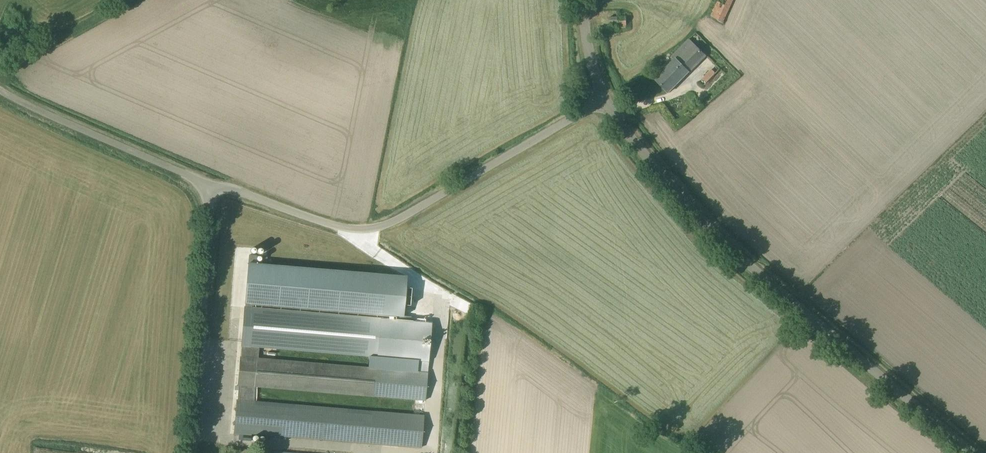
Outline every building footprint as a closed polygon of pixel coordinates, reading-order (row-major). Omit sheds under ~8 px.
[(733,0),(717,0),(710,16),(723,22),(733,0)] [(694,44),(689,39),(672,56),(675,59),(655,79),(669,92),(689,71),(690,72),(690,71),(705,55),(706,55),(694,43),(694,44)] [(706,82),(716,73),(711,68),(702,78),(706,82)] [(248,265),(245,304),(403,317),(404,305),(405,289),(406,278),(248,265)] [(432,322),(244,307),(241,346),(242,346),(241,357),(240,357),(238,384),(239,384),(237,400),(234,434),(238,434),(251,436),(251,433),(370,443),(422,447),(424,416),(373,412),(255,402),(257,386),(375,396),(426,400),(428,373),(377,369),(258,359),(259,347),(428,361),(432,322)]
